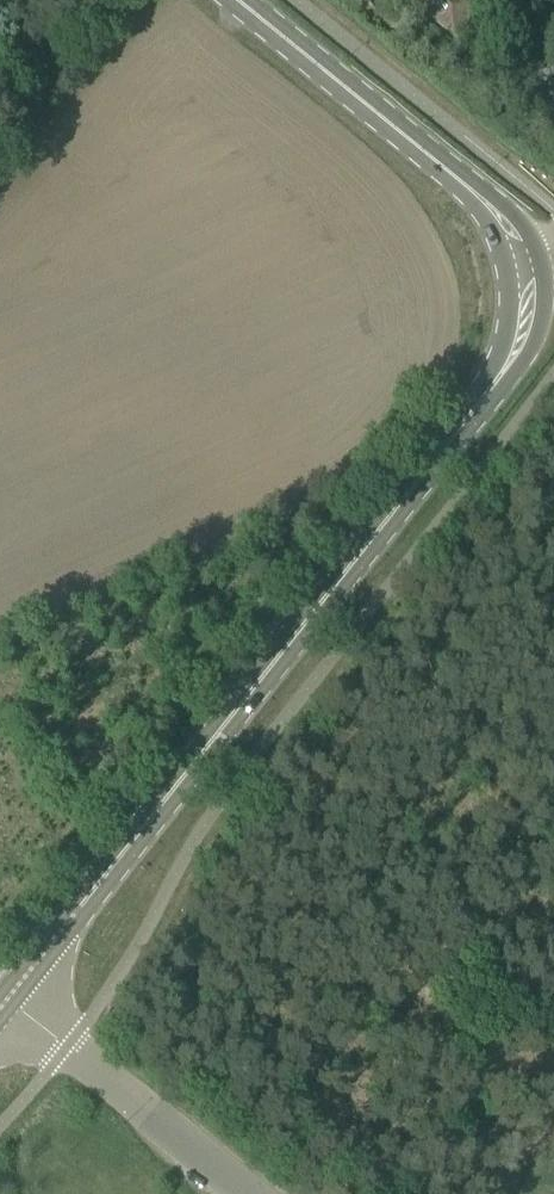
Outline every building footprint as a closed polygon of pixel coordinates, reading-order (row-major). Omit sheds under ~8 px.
[(456,38),(468,23),(470,24),(484,7),(482,5),(487,0),(415,0),(412,3),(456,38)]
